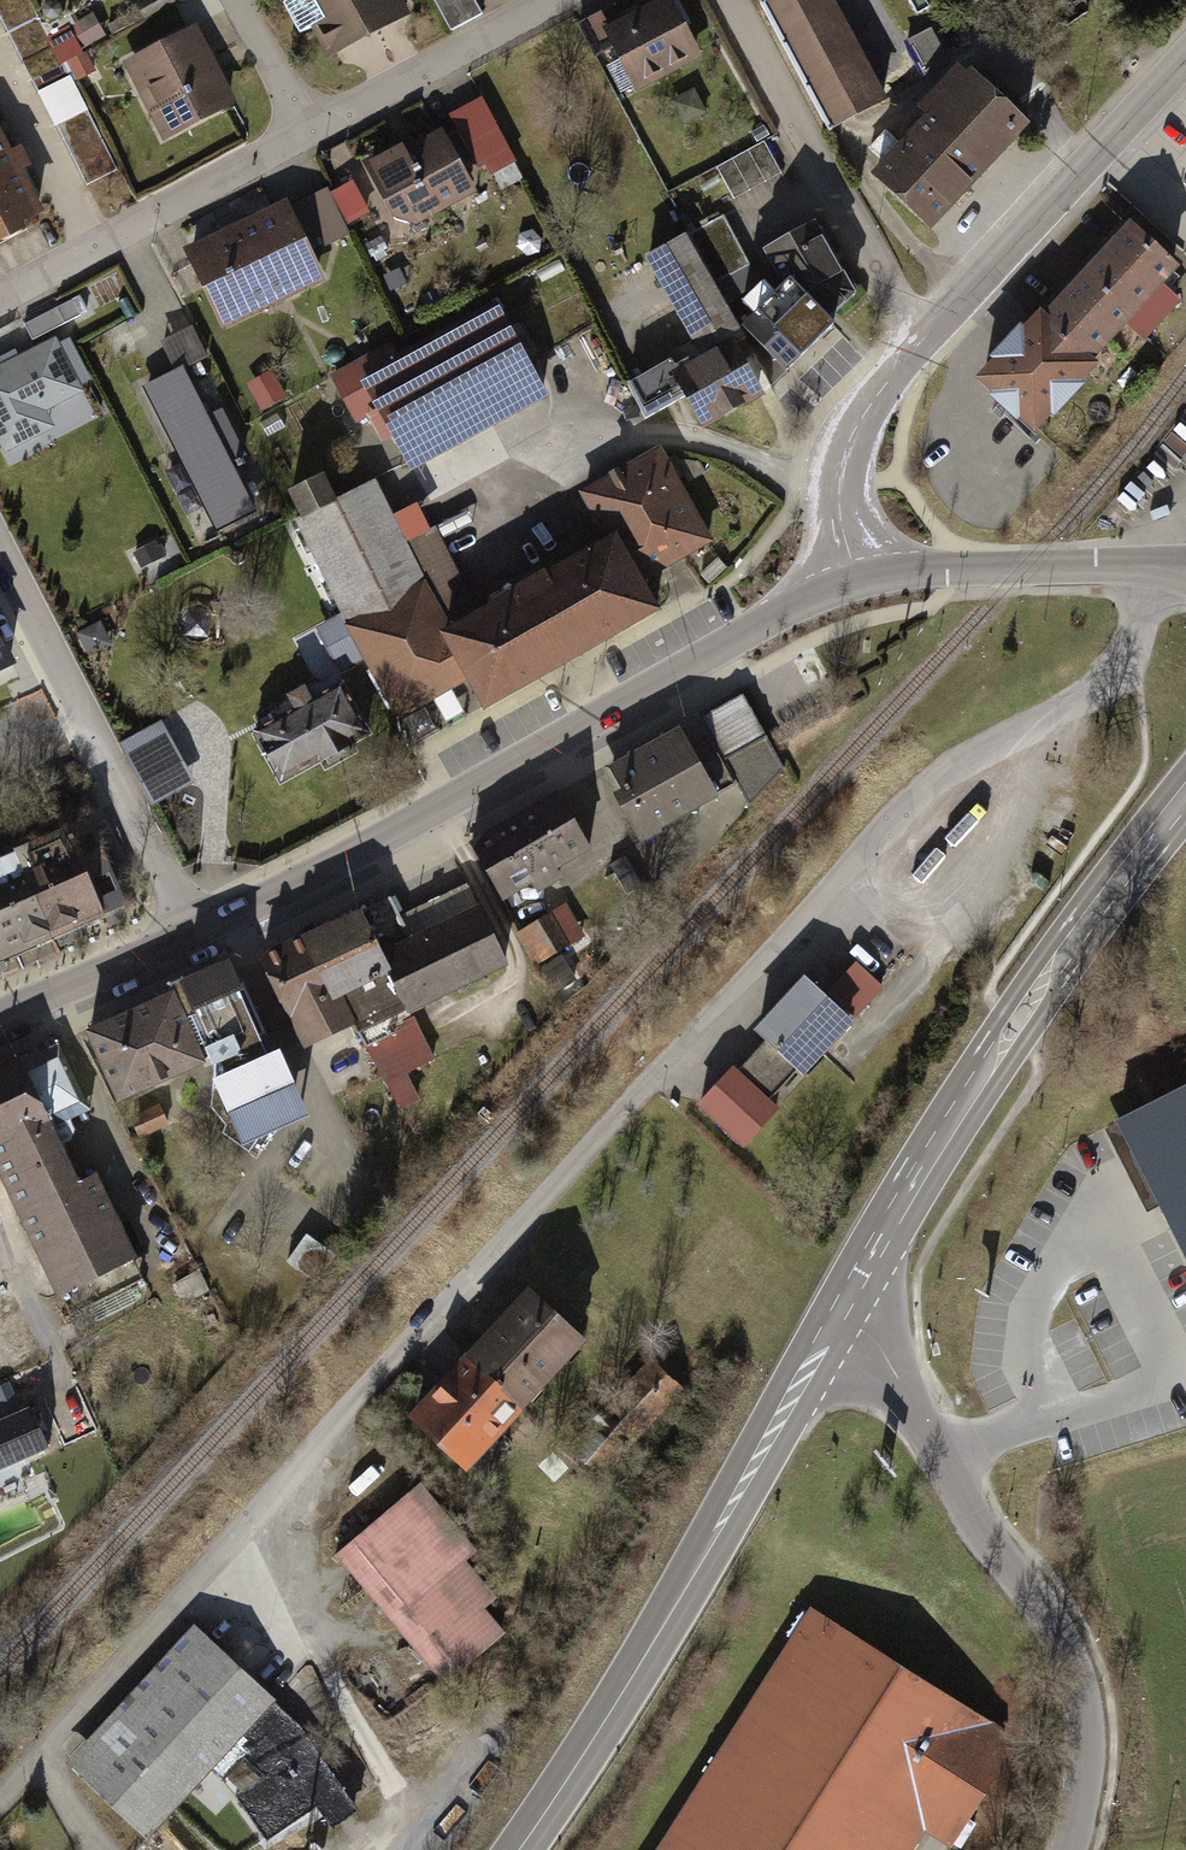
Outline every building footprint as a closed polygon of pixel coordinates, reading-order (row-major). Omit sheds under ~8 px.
[(29,0),(0,0),(0,18),(38,94),(69,78),(29,0)] [(284,12),(295,30),(316,19),(330,45),(400,7),(397,0),(278,0),(284,12)] [(450,30),(482,13),(475,0),(434,0),(450,30)] [(834,129),(920,82),(875,0),(763,0),(834,129)] [(602,14),(579,26),(594,56),(617,44),(637,84),(693,55),(666,1),(610,30),(602,14)] [(54,31),(72,81),(99,71),(90,47),(108,40),(99,15),(54,31)] [(195,33),(130,65),(168,139),(232,107),(195,33)] [(1026,120),(971,66),(873,166),(928,220),(959,188),(1026,120)] [(682,126),(706,115),(694,92),(671,103),(682,126)] [(484,102),(453,119),(479,170),(487,166),(501,193),(526,180),(484,102)] [(118,168),(85,107),(55,123),(88,184),(118,168)] [(405,143),(369,162),(389,200),(397,196),(410,221),(468,191),(440,137),(410,153),(405,143)] [(26,240),(22,231),(40,222),(17,175),(29,169),(18,147),(6,153),(0,141),(0,253),(26,240)] [(716,166),(733,198),(781,173),(763,141),(716,166)] [(349,233),(328,189),(292,206),(313,250),(349,233)] [(283,208),(191,252),(224,321),(316,277),(283,208)] [(721,217),(682,238),(709,288),(748,267),(721,217)] [(734,333),(726,338),(770,379),(824,329),(833,317),(817,305),(829,290),(844,275),(810,222),(757,251),(776,281),(729,325),(734,333)] [(1025,310),(962,379),(1028,438),(1090,369),(1080,359),(1113,322),(1141,347),(1154,332),(1180,304),(1152,279),(1162,268),(1113,224),(1031,315),(1025,310)] [(682,237),(648,256),(700,352),(726,338),(734,333),(729,325),(709,288),(682,238),(682,237)] [(24,326),(33,342),(88,313),(79,297),(24,326)] [(389,346),(334,376),(357,419),(378,407),(409,464),(542,392),(494,305),(395,359),(389,346)] [(676,366),(631,391),(646,417),(688,393),(705,423),(725,412),(757,394),(726,338),(700,352),(704,359),(679,372),(676,366)] [(0,369),(0,438),(6,448),(49,426),(40,409),(79,388),(54,340),(0,369)] [(183,371),(147,389),(193,480),(198,478),(225,532),(256,516),(228,460),(243,452),(222,411),(207,419),(183,371)] [(270,372),(246,386),(261,412),(285,398),(270,372)] [(575,495),(598,536),(625,588),(708,543),(658,451),(575,495)] [(419,699),(453,681),(428,632),(443,624),(467,611),(413,506),(388,519),(369,482),(319,508),(304,480),(272,497),(386,716),(419,699)] [(443,624),(428,632),(453,681),(472,711),(568,657),(643,614),(625,588),(598,536),(467,611),(443,624)] [(99,620),(77,632),(89,656),(112,643),(99,620)] [(0,629),(0,663),(14,657),(0,629)] [(268,718),(243,732),(273,785),(361,736),(319,660),(283,679),(255,695),(268,718)] [(742,695),(599,768),(614,796),(638,837),(732,787),(743,808),(778,770),(742,695)] [(164,725),(120,747),(152,809),(196,786),(164,725)] [(518,810),(470,835),(503,898),(594,851),(561,788),(518,810)] [(0,847),(0,957),(8,954),(90,922),(132,906),(94,810),(0,847)] [(321,1001),(384,972),(401,1010),(496,967),(467,906),(415,929),(395,888),(368,901),(314,927),(262,952),(307,1048),(337,1034),(321,1001)] [(567,902),(537,920),(557,952),(587,933),(567,902)] [(138,1006),(77,1031),(109,1109),(191,1075),(221,1147),(293,1118),(300,1115),(239,965),(233,967),(210,977),(185,987),(138,1006)] [(881,995),(852,967),(820,999),(848,1027),(881,995)] [(820,999),(801,982),(779,1005),(743,1044),(790,1088),(848,1027),(820,999)] [(396,1108),(422,1098),(410,1068),(436,1059),(421,1020),(370,1039),(396,1108)] [(0,1068),(0,1185),(44,1292),(144,1251),(105,1156),(69,1171),(48,1120),(88,1103),(63,1042),(10,1064),(0,1068)] [(778,1116),(732,1065),(691,1103),(737,1153),(778,1116)] [(1105,1109),(1118,1136),(1185,1273),(1185,1070),(1105,1109)] [(583,1338),(528,1289),(498,1322),(463,1362),(518,1411),(583,1338)] [(438,1393),(411,1428),(472,1475),(518,1411),(463,1362),(438,1393)] [(646,1366),(573,1447),(603,1474),(676,1393),(646,1366)] [(48,1449),(31,1408),(0,1421),(0,1469),(48,1449)] [(413,1497),(330,1564),(436,1687),(503,1631),(461,1577),(472,1568),(413,1497)] [(651,1849),(916,1849),(997,1732),(816,1609),(651,1849)] [(194,1627),(59,1769),(140,1846),(211,1764),(254,1849),(295,1849),(355,1815),(309,1749),(280,1707),(194,1627)]
